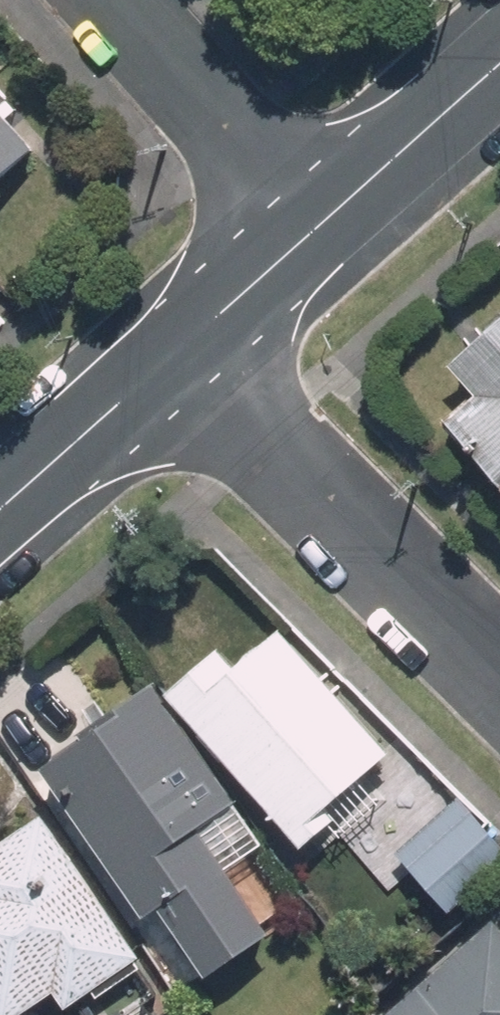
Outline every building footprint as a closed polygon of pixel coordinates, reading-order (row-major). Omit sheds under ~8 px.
[(10,194),(2,183),(38,151),(9,118),(18,111),(0,91),(0,203),(10,194)] [(440,364),(466,393),(436,420),(499,493),(499,311),(440,364)] [(170,697),(306,851),(341,821),(332,810),(395,755),(284,630),(241,668),(224,649),(170,697)] [(42,773),(147,924),(174,905),(215,963),(272,924),(205,828),(241,804),(158,686),(82,738),(86,742),(42,773)] [(460,913),(499,877),(499,841),(463,801),(405,855),(460,913)] [(48,811),(0,845),(0,1014),(23,1014),(58,992),(71,1009),(146,957),(48,811)] [(380,1014),(499,1014),(499,920),(494,914),(380,1014)]
